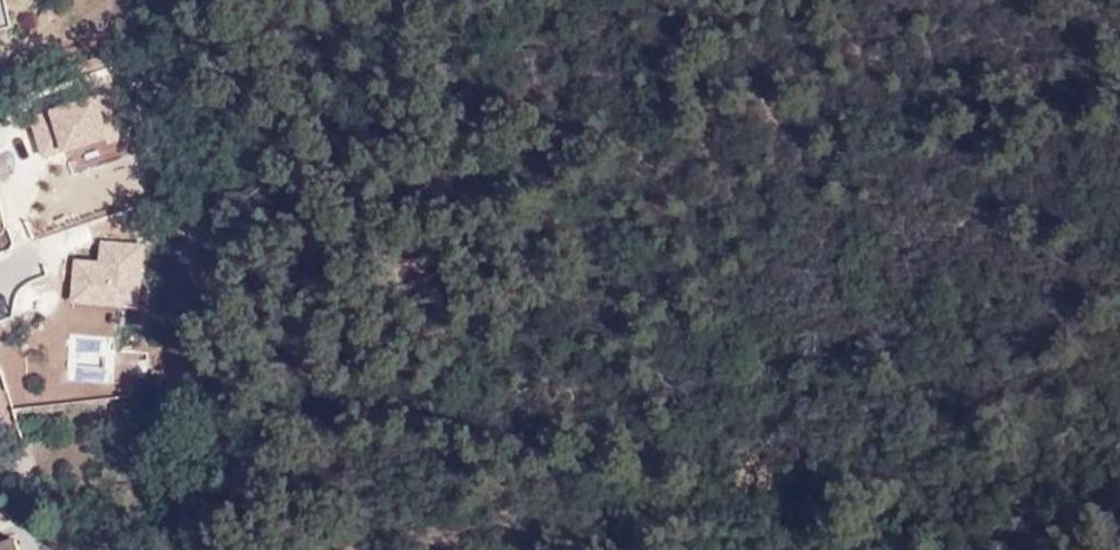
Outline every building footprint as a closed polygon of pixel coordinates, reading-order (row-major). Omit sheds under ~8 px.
[(16,539),(0,545),(0,549),(20,549),(16,539)]
